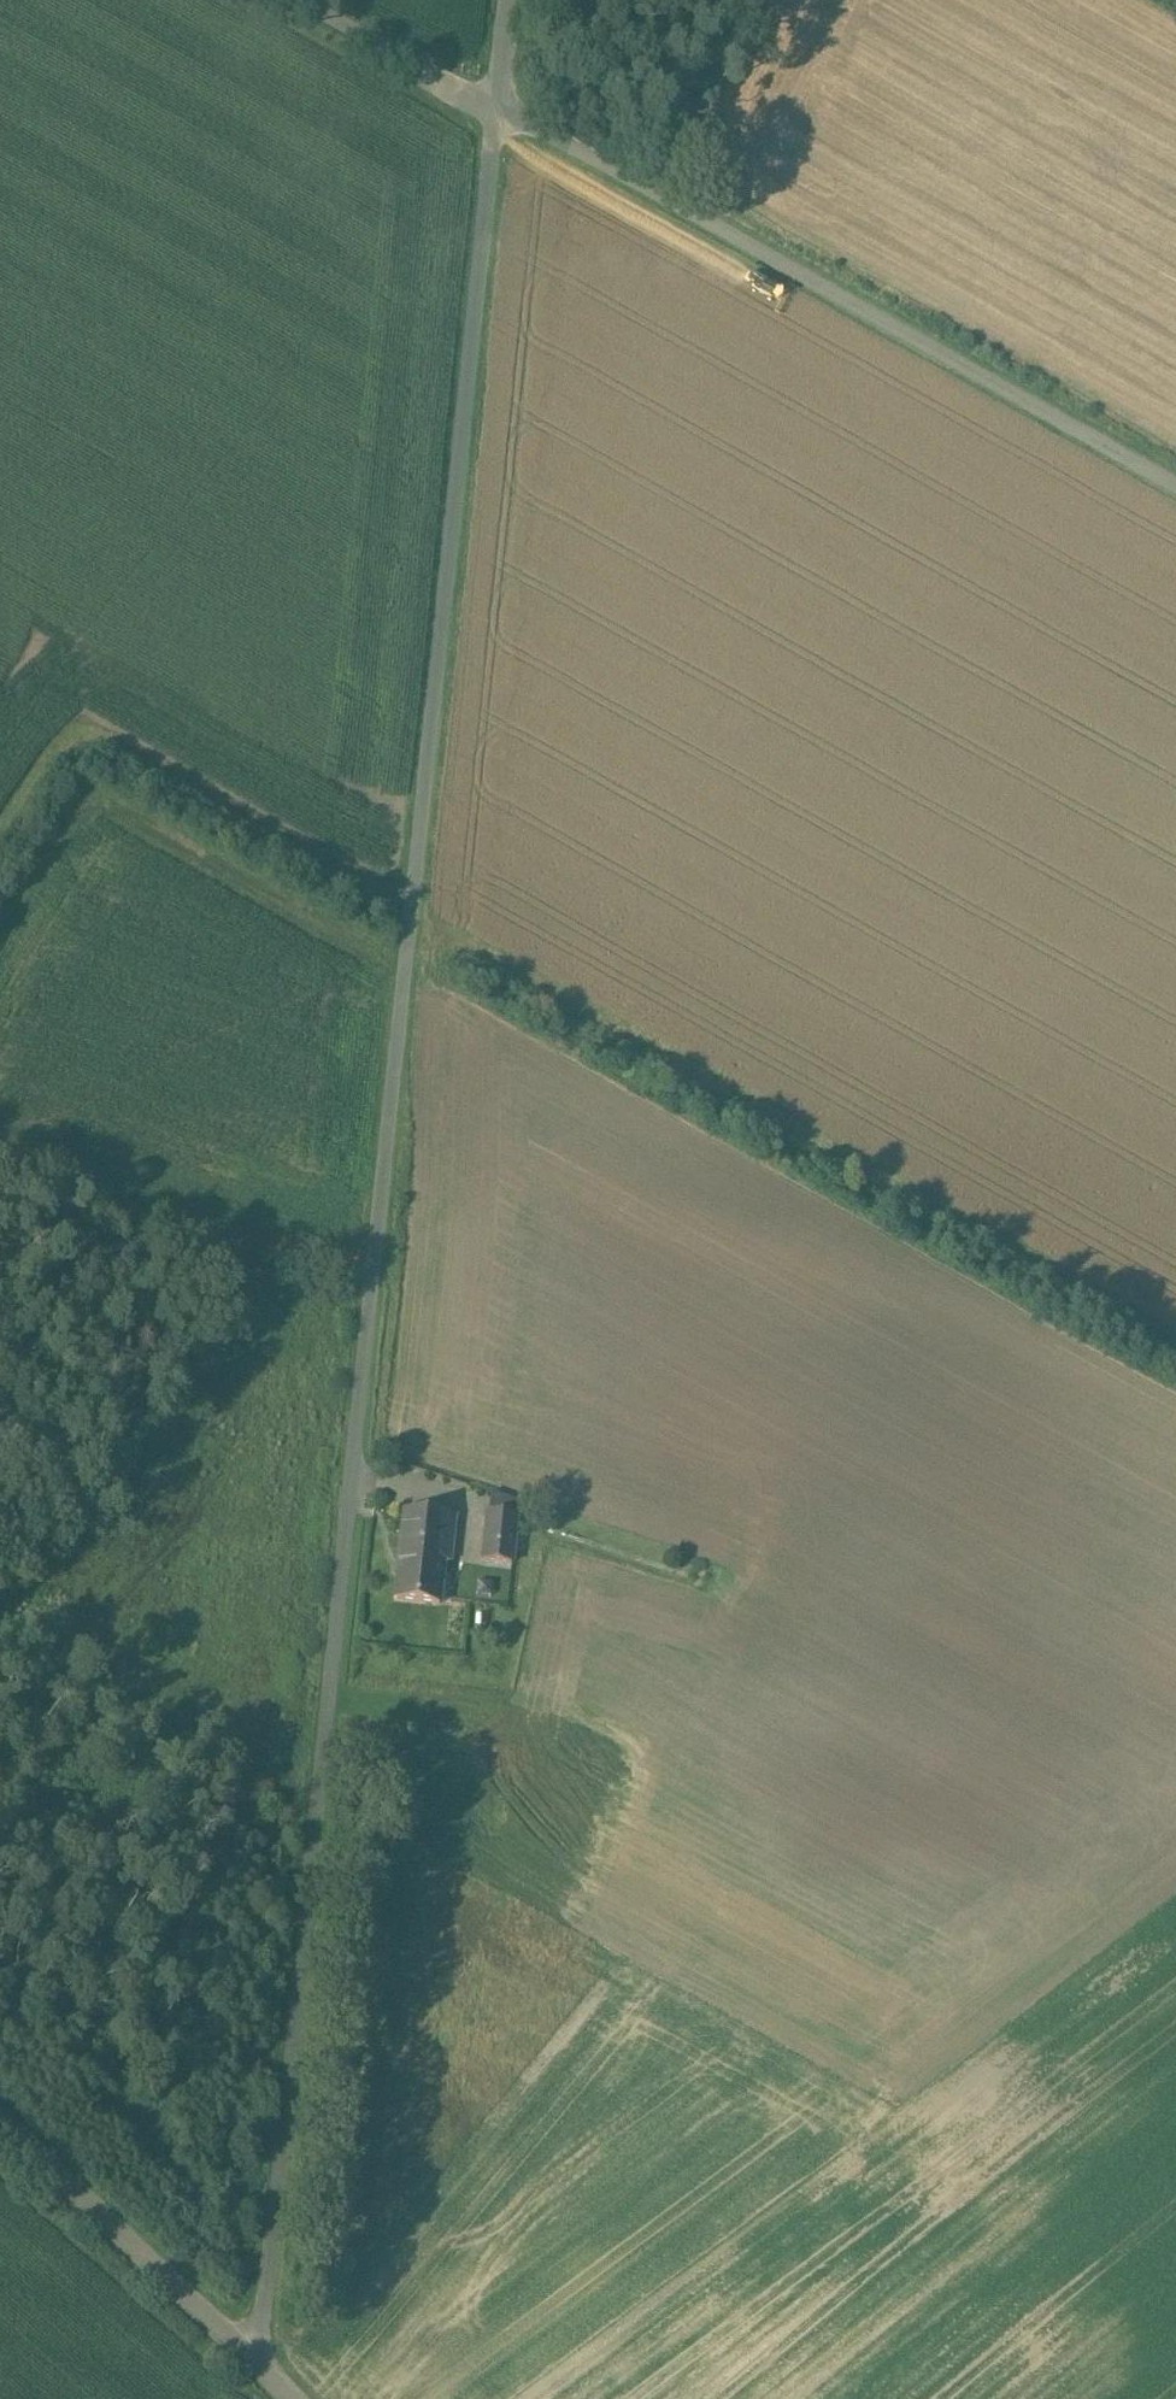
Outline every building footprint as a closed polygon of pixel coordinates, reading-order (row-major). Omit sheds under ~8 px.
[(402,1535),(453,1539),(455,1517),(404,1512),(402,1535)] [(517,1516),(488,1513),(483,1561),(512,1564),(517,1516)] [(453,1539),(402,1535),(397,1599),(439,1604),(444,1562),(450,1562),(453,1539)]
